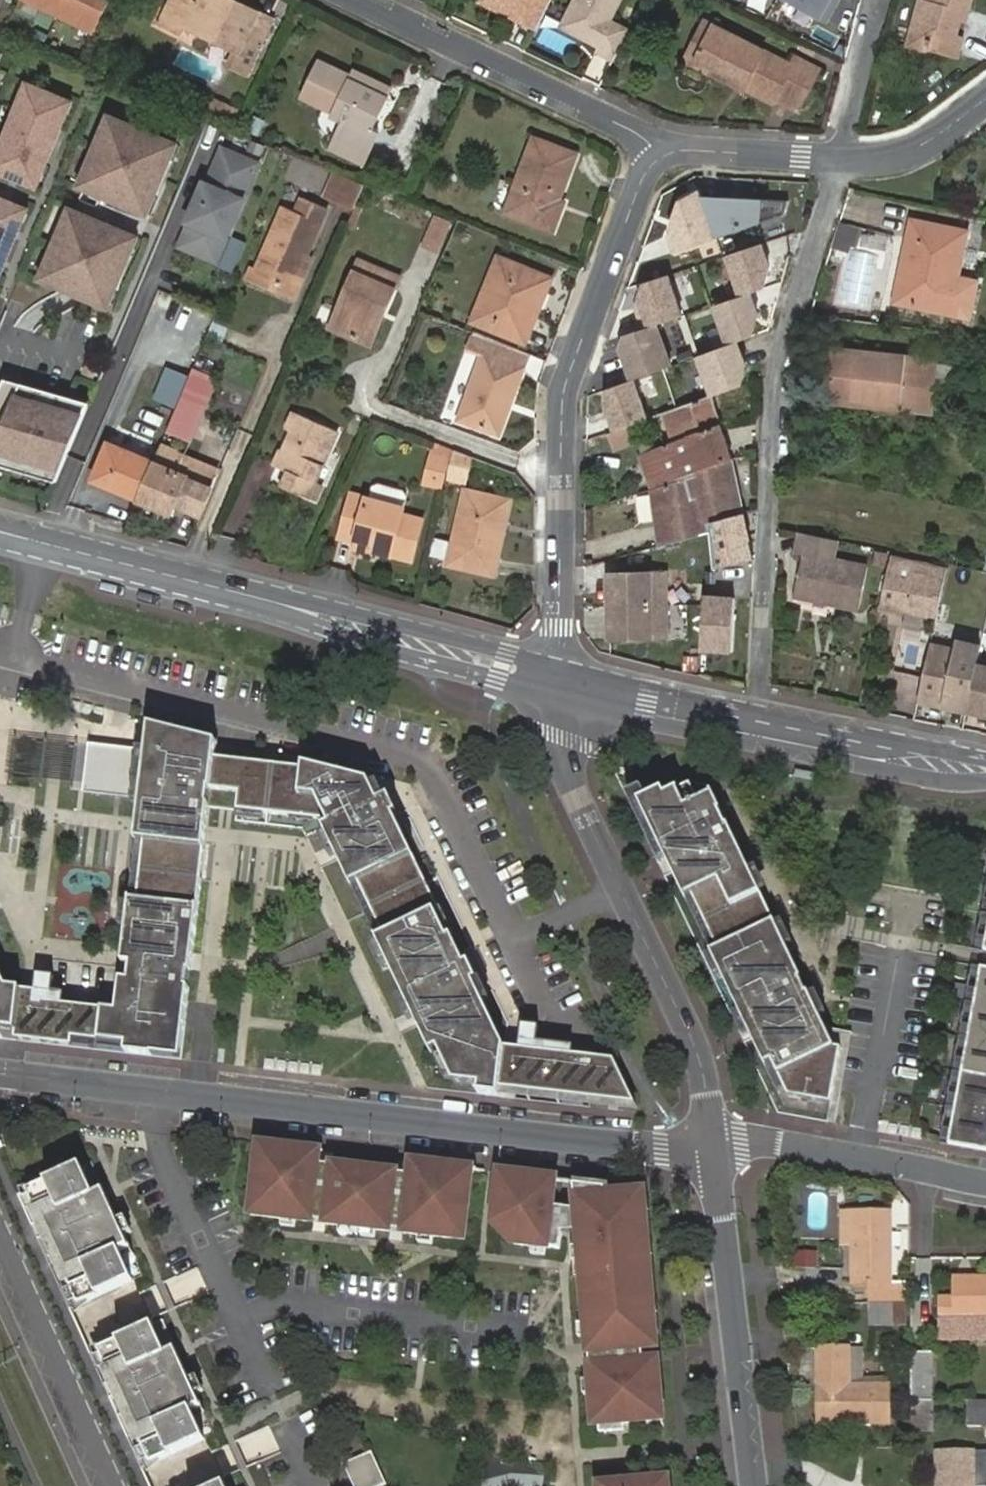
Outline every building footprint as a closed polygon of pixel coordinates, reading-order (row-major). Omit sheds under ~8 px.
[(64,0),(28,0),(56,15),(64,0)] [(110,0),(64,0),(56,15),(93,33),(110,0)] [(157,24),(176,34),(180,27),(235,53),(240,44),(254,50),(268,20),(235,5),(232,11),(209,0),(168,0),(157,24)] [(225,0),(209,0),(232,11),(235,5),(225,0)] [(551,0),(491,0),(489,4),(539,27),(551,0)] [(623,0),(578,0),(565,27),(603,45),(600,51),(615,58),(624,40),(616,36),(621,25),(613,21),(623,0)] [(826,17),(835,0),(796,0),(826,17)] [(910,36),(929,41),(927,51),(953,57),(959,37),(955,35),(959,19),(962,9),(967,10),(969,0),(930,0),(929,0),(920,0),(910,36)] [(697,54),(714,21),(705,16),(685,54),(743,85),(745,82),(747,78),(697,54)] [(791,60),(714,21),(697,54),(747,78),(745,82),(774,98),(779,88),(801,99),(816,73),(791,60)] [(929,41),(910,36),(908,45),(927,51),(929,41)] [(240,44),(235,53),(250,60),(254,50),(240,44)] [(796,50),(791,60),(816,73),(820,64),(796,50)] [(353,84),(355,78),(323,63),(304,101),(347,121),(339,140),(372,156),(382,137),(373,134),(390,100),(353,84)] [(357,73),(355,78),(353,84),(390,100),(394,90),(357,73)] [(52,124),(61,128),(67,113),(62,112),(67,100),(28,84),(0,153),(0,170),(33,184),(41,163),(37,161),(39,154),(46,157),(53,139),(47,136),(52,124)] [(67,113),(71,102),(67,100),(62,112),(67,113)] [(111,132),(117,117),(113,115),(107,130),(111,132)] [(157,196),(173,158),(170,157),(176,142),(117,117),(111,132),(107,130),(91,168),(94,170),(87,186),(146,212),(153,195),(157,196)] [(33,184),(37,186),(61,128),(52,124),(47,136),(53,139),(46,157),(39,154),(37,161),(41,163),(33,184)] [(173,158),(180,143),(176,142),(170,157),(173,158)] [(561,210),(564,203),(580,157),(538,142),(511,217),(559,234),(567,212),(561,210)] [(225,247),(260,164),(231,151),(220,177),(215,174),(211,185),(203,202),(200,201),(191,222),(193,222),(183,246),(196,251),(208,246),(211,241),(225,247)] [(87,186),(94,170),(91,168),(84,185),(87,186)] [(352,207),(362,182),(335,171),(325,196),(352,207)] [(211,185),(207,183),(200,201),(203,202),(211,185)] [(668,228),(673,250),(696,244),(714,238),(760,222),(762,198),(701,196),(699,188),(676,200),(668,228)] [(150,213),(157,196),(153,195),(146,212),(150,213)] [(23,207),(0,197),(0,251),(6,253),(14,235),(7,233),(10,226),(15,228),(23,207)] [(295,291),(310,260),(332,210),(306,199),(299,214),(287,209),(259,274),(259,275),(295,291)] [(569,205),(564,203),(561,210),(567,212),(569,205)] [(4,267),(28,209),(23,207),(15,228),(10,226),(7,233),(14,235),(6,253),(0,251),(0,265),(4,267)] [(70,226),(77,209),(74,208),(67,224),(70,226)] [(117,291),(133,253),(129,251),(137,234),(77,209),(70,226),(67,224),(51,262),(54,264),(48,279),(73,289),(107,304),(113,289),(117,291)] [(441,253),(453,224),(436,217),(424,245),(441,253)] [(834,222),(831,245),(852,248),(855,225),(834,222)] [(908,273),(901,302),(956,315),(975,318),(983,285),(963,280),(973,235),(919,223),(916,240),(926,242),(918,274),(908,273)] [(133,253),(140,236),(137,234),(129,251),(133,253)] [(916,240),(908,273),(918,274),(926,242),(916,240)] [(208,246),(196,251),(219,261),(225,247),(211,241),(208,246)] [(771,270),(762,243),(726,255),(740,296),(758,289),(771,284),(771,270)] [(316,263),(310,260),(295,291),(259,275),(259,274),(255,272),(251,281),(298,301),(316,263)] [(48,279),(54,264),(51,262),(44,277),(48,279)] [(375,281),(380,269),(363,262),(334,327),(366,341),(384,303),(391,307),(399,290),(375,281)] [(502,262),(478,325),(529,345),(554,282),(502,262)] [(403,279),(380,269),(375,281),(399,290),(403,279)] [(637,301),(646,328),(682,315),(669,275),(652,281),(642,282),(637,301)] [(111,306),(117,291),(113,289),(107,304),(111,306)] [(756,321),(747,293),(711,306),(725,346),(738,341),(744,339),(756,335),(756,321)] [(384,303),(366,341),(375,345),(391,307),(384,303)] [(617,349),(629,381),(672,364),(658,324),(639,331),(623,335),(617,349)] [(501,434),(530,355),(478,334),(473,350),(487,355),(463,420),(501,434)] [(747,365),(738,341),(695,357),(709,397),(728,390),(741,386),(747,365)] [(461,394),(474,353),(464,349),(451,390),(461,394)] [(834,350),(829,398),(931,409),(934,385),(955,387),(957,367),(936,365),(936,360),(834,350)] [(97,374),(105,356),(95,352),(87,369),(97,374)] [(182,400),(193,373),(176,365),(164,393),(182,400)] [(92,401),(7,376),(0,393),(0,463),(58,480),(92,401)] [(603,404),(612,432),(648,419),(634,379),(629,381),(616,386),(603,390),(603,404)] [(676,442),(722,426),(714,395),(667,413),(676,442)] [(205,405),(184,396),(175,417),(196,426),(205,405)] [(295,433),(280,466),(291,472),(284,487),(318,501),(325,485),(319,483),(341,433),(298,413),(290,430),(295,433)] [(612,432),(608,433),(615,452),(639,443),(633,424),(612,432)] [(654,490),(732,461),(722,426),(676,442),(642,453),(654,490)] [(155,464),(157,461),(111,441),(95,479),(141,498),(155,464)] [(454,451),(435,444),(427,478),(447,483),(454,451)] [(472,458),(457,452),(452,475),(467,479),(472,458)] [(709,526),(744,514),(732,461),(654,490),(658,518),(662,544),(682,536),(709,526)] [(155,464),(141,498),(175,512),(178,503),(201,512),(217,475),(183,462),(179,474),(155,464)] [(470,493),(455,552),(463,555),(460,570),(496,579),(513,504),(470,493)] [(655,493),(638,499),(642,524),(658,518),(655,493)] [(392,550),(390,557),(411,563),(422,523),(402,516),(403,510),(352,494),(339,540),(353,544),(352,550),(372,556),(373,551),(374,545),(392,550)] [(755,559),(744,514),(709,526),(713,547),(717,567),(755,559)] [(805,531),(802,530),(797,551),(801,552),(805,531)] [(805,531),(801,552),(804,553),(795,593),(860,607),(869,565),(835,557),(839,539),(805,531)] [(452,546),(438,542),(434,559),(448,563),(452,546)] [(373,551),(390,557),(392,550),(374,545),(373,551)] [(463,555),(455,552),(451,568),(460,570),(463,555)] [(892,557),(881,606),(926,616),(937,574),(932,572),(934,566),(892,557)] [(666,605),(665,573),(608,575),(609,608),(666,605)] [(734,651),(736,598),(705,597),(703,650),(734,651)] [(668,638),(666,605),(609,608),(610,640),(668,638)] [(979,661),(982,648),(968,644),(969,641),(934,633),(918,700),(952,708),(954,701),(969,705),(979,661)] [(979,661),(969,705),(970,705),(985,709),(985,663),(979,661)] [(181,1059),(209,807),(238,810),(236,822),(302,830),(306,838),(322,830),(351,887),(355,884),(381,936),(373,941),(430,1056),(437,1052),(451,1082),(481,1085),(480,1094),(637,1111),(614,1062),(532,1054),(534,1030),(522,1029),(520,1049),(503,1048),(463,965),(468,963),(460,948),(456,950),(390,816),(395,813),(388,800),(380,804),(369,782),(330,774),(310,771),(309,773),(216,759),(218,744),(156,734),(152,757),(92,748),(86,791),(143,800),(140,827),(122,963),(129,964),(129,970),(128,979),(120,978),(117,1011),(37,995),(43,971),(27,969),(22,991),(8,989),(0,971),(0,1039),(181,1059)] [(832,1103),(845,1030),(825,1027),(809,992),(808,993),(801,978),(802,978),(731,827),(729,829),(721,812),(722,811),(714,793),(699,800),(691,784),(667,795),(664,790),(639,803),(766,1064),(773,1061),(789,1095),(831,1102),(832,1103)] [(948,1145),(985,1152),(985,966),(981,965),(948,1145)] [(836,1122),(852,1032),(845,1030),(832,1103),(831,1102),(827,1121),(836,1122)] [(264,1173),(268,1145),(259,1144),(256,1172),(264,1173)] [(461,1196),(465,1168),(411,1161),(410,1175),(397,1174),(397,1172),(330,1165),(330,1166),(317,1164),(318,1151),(268,1145),(264,1173),(256,1172),(251,1215),(282,1219),(297,1220),(312,1222),(313,1221),(326,1223),(326,1224),(340,1225),(354,1227),(362,1228),(376,1229),(391,1232),(390,1231),(403,1232),(404,1233),(420,1235),(433,1236),(465,1240),(470,1197),(461,1196)] [(119,1221),(108,1197),(98,1202),(82,1166),(27,1190),(80,1305),(133,1280),(121,1254),(132,1249),(125,1235),(119,1221)] [(470,1197),(473,1169),(465,1168),(461,1196),(470,1197)] [(662,1400),(647,1213),(637,1214),(635,1191),(608,1194),(607,1187),(574,1183),(576,1210),(553,1208),(556,1179),(499,1172),(493,1224),(502,1225),(516,1226),(514,1241),(514,1244),(532,1246),(546,1248),(561,1250),(563,1233),(578,1232),(581,1260),(582,1274),(585,1310),(586,1324),(589,1353),(590,1366),(591,1380),(592,1394),(593,1412),(598,1412),(600,1432),(625,1430),(624,1424),(647,1421),(647,1423),(654,1422),(652,1401),(662,1400)] [(647,1213),(645,1191),(635,1191),(637,1214),(647,1213)] [(854,1246),(855,1213),(847,1213),(846,1246),(854,1246)] [(870,1284),(870,1303),(909,1303),(909,1284),(893,1284),(894,1214),(855,1213),(854,1246),(854,1284),(870,1284)] [(132,1232),(126,1217),(119,1221),(125,1235),(132,1232)] [(295,1228),(297,1220),(282,1219),(282,1226),(295,1228)] [(353,1235),(354,1227),(340,1225),(339,1233),(353,1235)] [(516,1226),(502,1225),(514,1241),(516,1226)] [(375,1237),(376,1229),(362,1228),(361,1236),(375,1237)] [(432,1244),(433,1236),(420,1235),(419,1242),(432,1244)] [(546,1248),(532,1246),(531,1254),(545,1256),(546,1248)] [(814,1266),(815,1252),(794,1251),(793,1264),(814,1266)] [(582,1274),(581,1260),(573,1261),(574,1275),(582,1274)] [(978,1280),(977,1283),(957,1284),(957,1301),(943,1301),(943,1321),(985,1320),(985,1280),(978,1280)] [(909,1303),(870,1303),(869,1327),(909,1327),(909,1303)] [(586,1324),(585,1310),(577,1310),(578,1324),(586,1324)] [(943,1321),(944,1339),(985,1339),(985,1320),(943,1321)] [(190,1380),(180,1356),(169,1361),(164,1347),(153,1325),(100,1349),(151,1464),(205,1439),(192,1411),(203,1406),(190,1380)] [(819,1349),(820,1421),(890,1420),(890,1385),(850,1385),(849,1349),(819,1349)] [(934,1353),(913,1353),(913,1401),(933,1401),(934,1353)] [(204,1391),(198,1376),(190,1380),(197,1394),(204,1391)] [(592,1394),(591,1380),(583,1381),(584,1395),(592,1394)] [(665,1421),(662,1400),(652,1401),(654,1422),(665,1421)] [(968,1400),(967,1426),(985,1426),(985,1400),(968,1400)] [(910,1430),(930,1431),(931,1408),(911,1407),(910,1430)] [(372,1452),(344,1464),(354,1485),(382,1485),(387,1484),(372,1452)] [(939,1453),(940,1485),(985,1485),(985,1454),(939,1453)] [(481,1475),(481,1485),(543,1485),(543,1475),(481,1475)] [(661,1476),(629,1479),(629,1475),(602,1477),(603,1485),(662,1485),(661,1476)] [(670,1475),(661,1476),(662,1485),(670,1485),(670,1475)]
